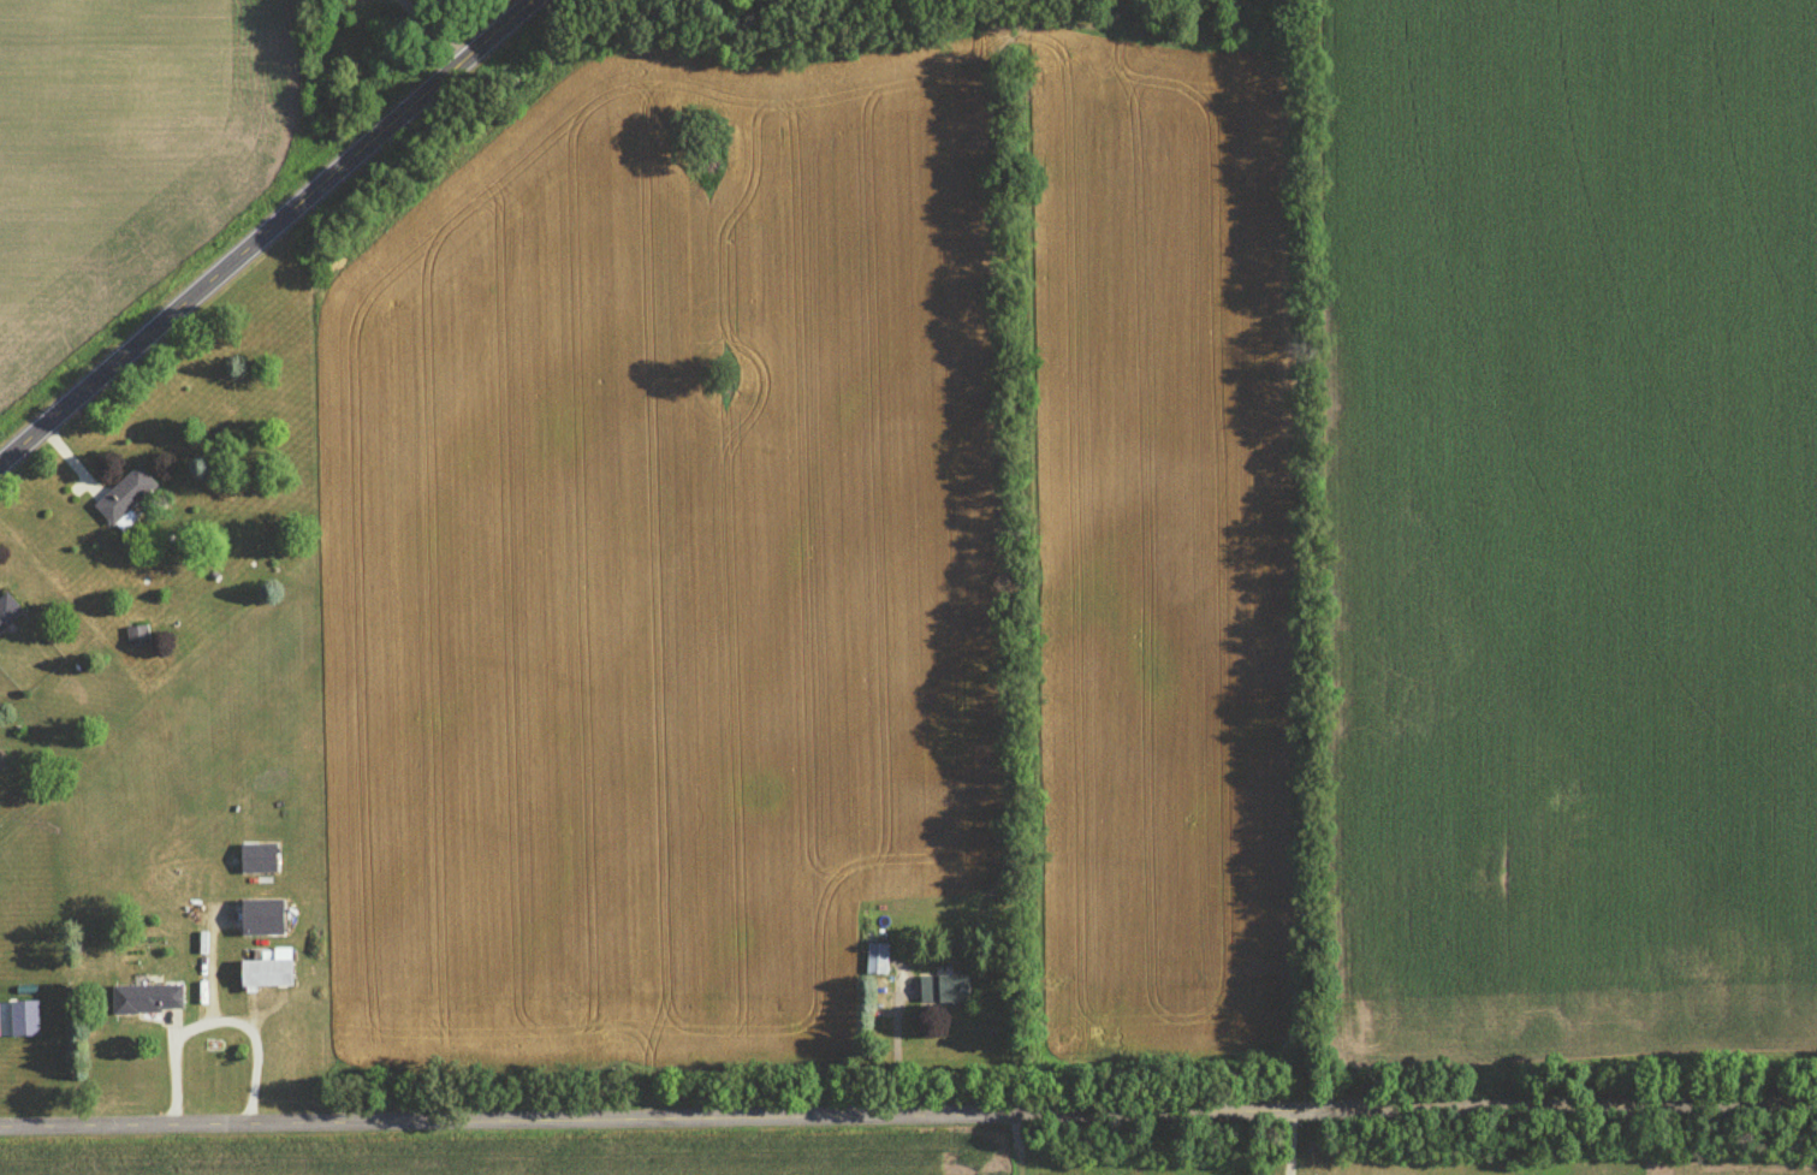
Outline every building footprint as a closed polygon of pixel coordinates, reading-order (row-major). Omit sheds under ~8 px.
[(156,489),(137,468),(93,510),(112,530),(156,489)] [(22,615),(4,596),(0,600),(0,636),(22,615)] [(129,651),(150,647),(147,629),(125,633),(129,651)] [(277,847),(240,847),(240,877),(277,877),(277,847)] [(239,939),(283,939),(283,903),(239,903),(239,939)] [(888,978),(888,948),(866,948),(866,978),(888,978)] [(290,991),(291,953),(272,953),(271,964),(239,964),(239,991),(290,991)] [(919,979),(919,1008),(968,1008),(968,979),(919,979)] [(182,990),(111,990),(111,1017),(182,1017),(182,990)]
